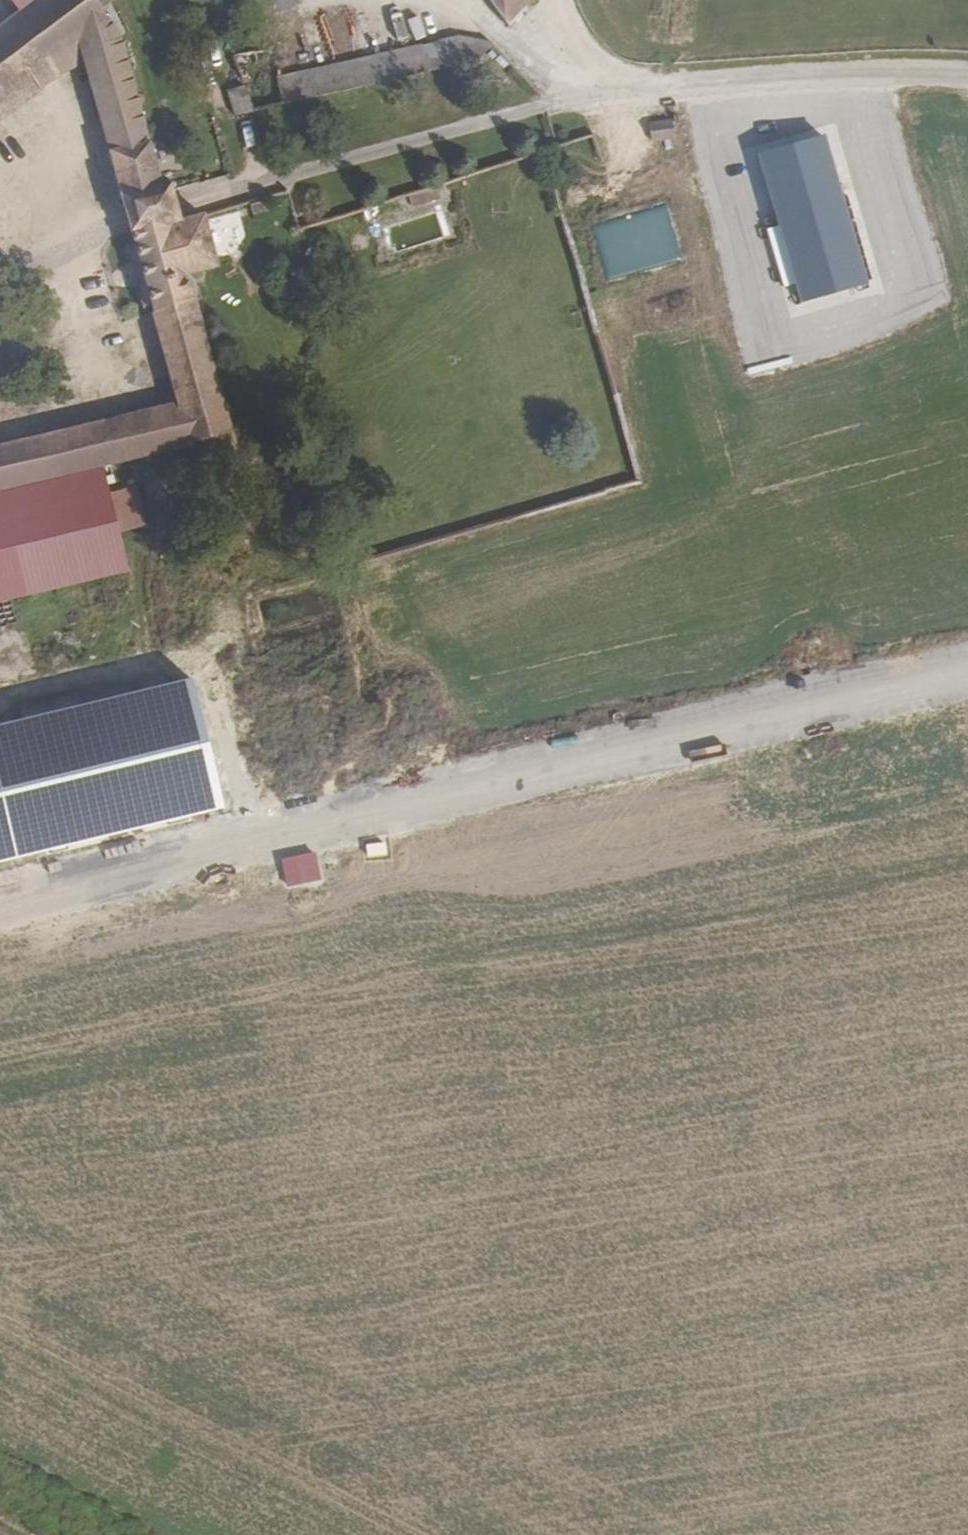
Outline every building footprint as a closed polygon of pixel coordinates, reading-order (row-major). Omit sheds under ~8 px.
[(82,65),(121,38),(93,0),(42,0),(0,33),(0,122),(82,65)] [(502,27),(523,8),(523,0),(482,0),(502,27)] [(247,120),(475,51),(485,42),(447,34),(269,85),(260,61),(221,72),(247,120)] [(0,447),(0,492),(93,471),(233,435),(188,275),(221,266),(205,211),(182,218),(171,180),(162,183),(121,38),(82,65),(176,404),(0,447)] [(650,132),(671,130),(670,114),(648,116),(650,132)] [(761,148),(795,304),(864,288),(829,133),(761,148)] [(134,523),(124,481),(98,489),(93,471),(0,492),(0,533),(5,532),(22,592),(118,568),(108,529),(134,523)] [(5,532),(0,533),(0,598),(22,592),(5,532)]
